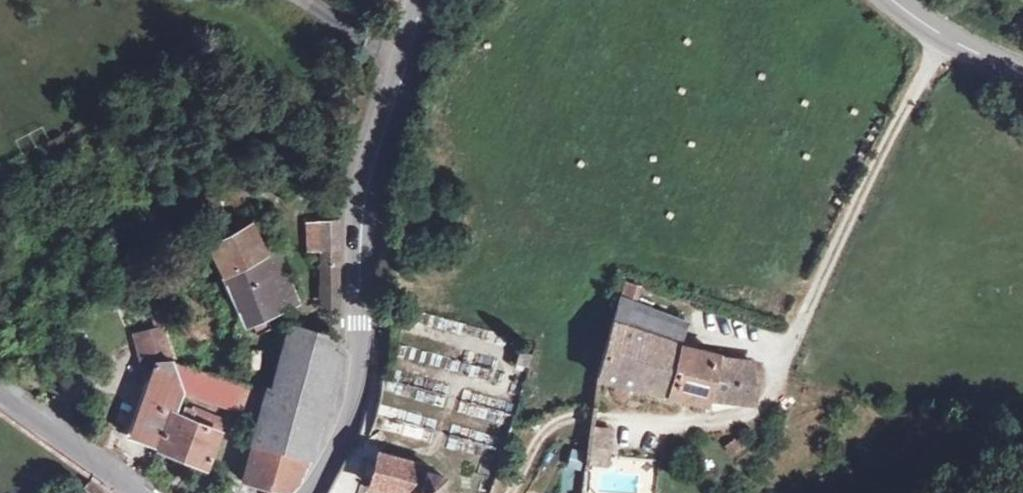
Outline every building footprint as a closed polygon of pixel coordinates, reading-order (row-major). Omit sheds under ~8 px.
[(320,251),(320,279),(338,279),(339,220),(306,223),(307,251),(320,251)] [(251,225),(209,245),(215,257),(229,287),(244,321),(276,307),(268,290),(274,288),(271,281),(286,275),(274,248),(264,252),(251,225)] [(215,257),(209,245),(198,251),(203,263),(215,257)] [(296,299),(286,275),(271,281),(274,288),(268,290),(276,307),(296,299)] [(338,307),(338,279),(320,279),(320,307),(338,307)] [(619,296),(597,376),(708,402),(708,396),(735,391),(735,400),(753,398),(758,364),(753,362),(749,366),(744,366),(742,365),(737,360),(678,345),(686,321),(631,300),(633,285),(625,283),(621,296),(619,296)] [(290,323),(270,390),(324,407),(330,409),(338,384),(340,339),(290,323)] [(157,364),(132,434),(158,444),(170,410),(175,412),(183,390),(173,362),(162,326),(136,334),(145,364),(157,364)] [(173,362),(183,390),(254,413),(260,388),(173,362)] [(267,390),(253,444),(310,459),(324,407),(270,390),(267,390)] [(158,444),(157,448),(205,468),(222,421),(193,408),(191,411),(189,418),(182,415),(175,412),(170,410),(158,444)] [(189,418),(191,411),(185,408),(182,415),(189,418)] [(590,427),(585,457),(604,458),(608,428),(590,427)] [(734,438),(723,445),(730,455),(740,448),(734,438)] [(244,474),(269,482),(267,492),(285,492),(290,489),(299,481),(310,459),(253,444),(244,474)] [(390,462),(382,483),(385,492),(446,492),(446,473),(432,456),(410,452),(390,462)] [(105,486),(94,478),(87,486),(94,492),(100,492),(105,486)]
